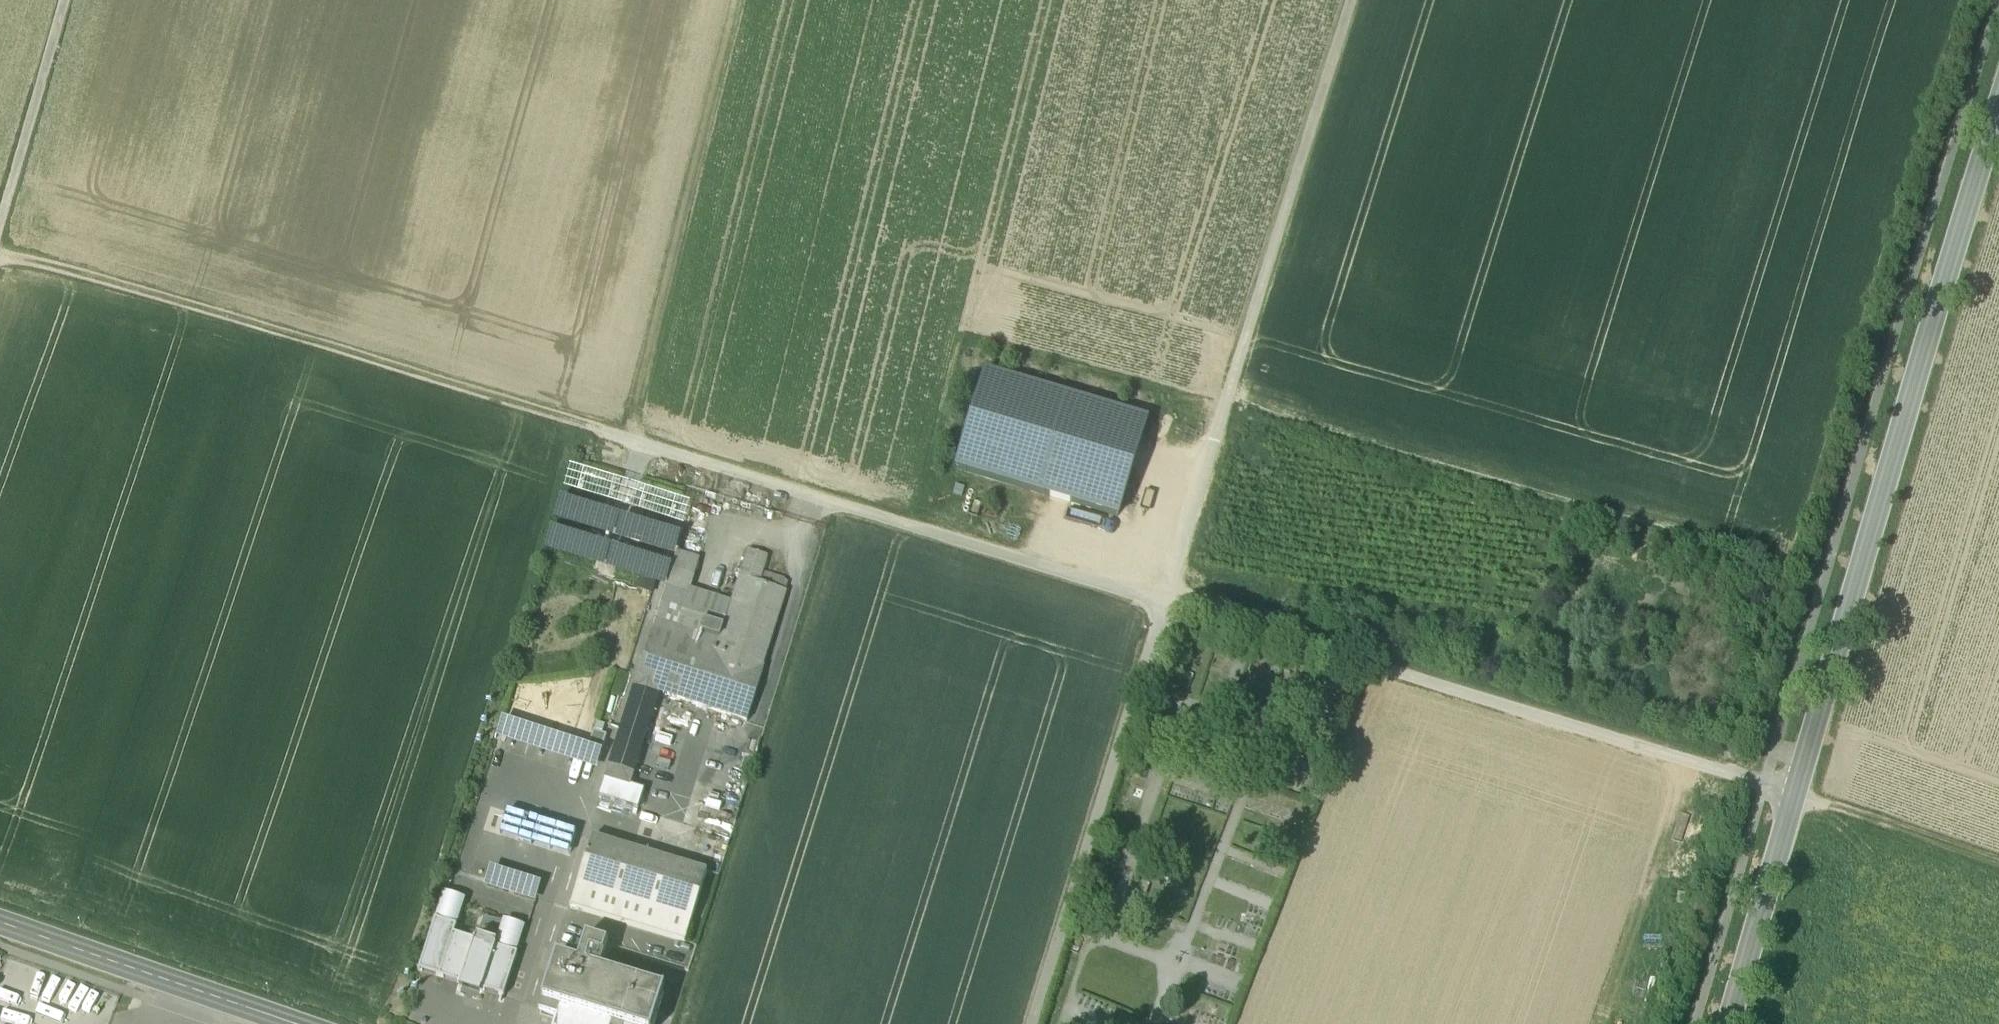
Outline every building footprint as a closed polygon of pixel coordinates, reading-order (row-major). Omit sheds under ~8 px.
[(1147,422),(985,373),(955,470),(1117,519),(1147,422)] [(964,489),(956,487),(953,496),(961,499),(964,489)] [(652,719),(659,696),(747,724),(765,670),(763,669),(787,594),(759,585),(767,559),(749,553),(733,603),(687,589),(698,556),(677,549),(667,583),(669,584),(628,712),(617,708),(595,778),(604,781),(626,788),(649,718),(652,719)] [(626,788),(604,781),(599,799),(636,811),(642,793),(626,788)] [(507,813),(500,835),(519,840),(526,819),(507,813)] [(538,822),(526,818),(526,819),(519,840),(519,842),(531,846),(532,844),(538,823),(538,822)] [(575,835),(538,823),(532,844),(569,856),(575,835)] [(709,875),(592,838),(570,909),(616,924),(687,946),(709,875)] [(435,921),(419,973),(428,976),(438,979),(452,936),(454,936),(456,928),(445,924),(435,921)] [(616,924),(608,947),(688,972),(695,949),(687,946),(616,924)] [(452,936),(438,979),(460,986),(474,942),(454,936),(452,936)] [(585,940),(577,964),(556,958),(542,1003),(558,1008),(611,1023),(654,1023),(664,992),(600,972),(608,947),(585,940)] [(474,942),(460,986),(482,993),(496,949),(494,949),(492,955),(474,949),(476,943),(474,942)] [(517,956),(496,949),(482,993),(483,993),(503,999),(517,956)] [(558,1008),(542,1003),(539,1012),(555,1017),(558,1008)] [(558,1008),(555,1017),(553,1023),(611,1023),(558,1008)]
